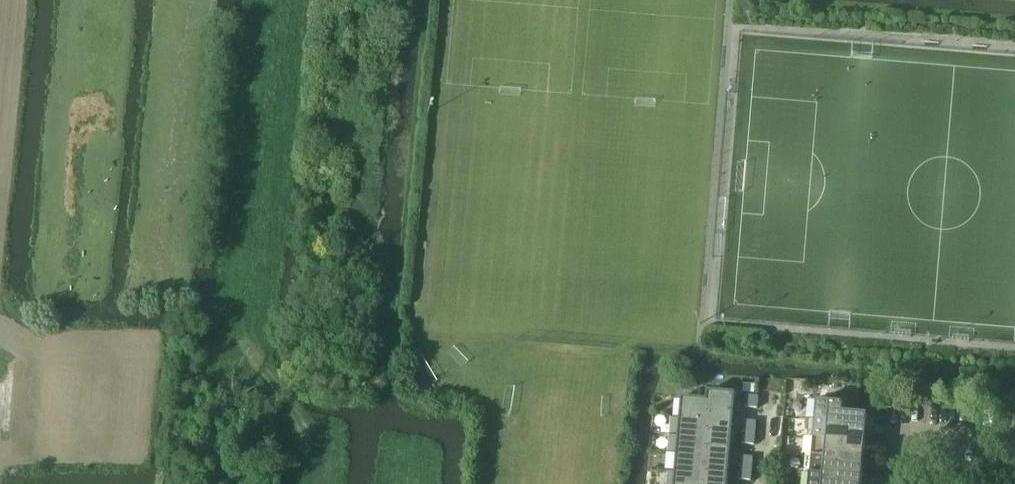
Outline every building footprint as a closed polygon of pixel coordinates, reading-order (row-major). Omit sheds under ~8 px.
[(682,399),(681,417),(705,419),(706,410),(733,413),(735,394),(708,392),(707,401),(682,399)] [(817,402),(816,421),(841,423),(840,433),(866,435),(868,416),(857,415),(859,395),(844,393),(843,404),(817,402)] [(746,395),(745,407),(757,408),(758,396),(746,395)] [(681,417),(679,435),(704,437),(704,428),(732,431),(733,413),(706,410),(705,419),(681,417)] [(744,420),(743,432),(755,433),(756,421),(744,420)] [(816,421),(814,439),(839,442),(838,451),(865,453),(866,435),(840,433),(841,423),(816,421)] [(679,435),(677,453),(702,455),(703,446),(730,449),(732,431),(704,428),(704,437),(679,435)] [(743,432),(742,443),(754,444),(755,433),(743,432)] [(814,439),(812,457),(838,460),(837,468),(863,471),(865,453),(838,451),(839,442),(814,439)] [(677,453),(676,471),(700,473),(701,464),(728,467),(730,449),(703,446),(702,455),(677,453)] [(741,455),(740,467),(752,468),(753,457),(741,455)] [(811,475),(836,478),(836,483),(862,483),(863,471),(837,468),(838,460),(812,457),(811,475)] [(675,483),(699,483),(700,482),(718,483),(727,483),(728,467),(701,464),(700,473),(676,471),(675,483)] [(740,467),(739,479),(751,480),(752,468),(740,467)] [(810,483),(836,483),(836,478),(811,475),(810,483)]
